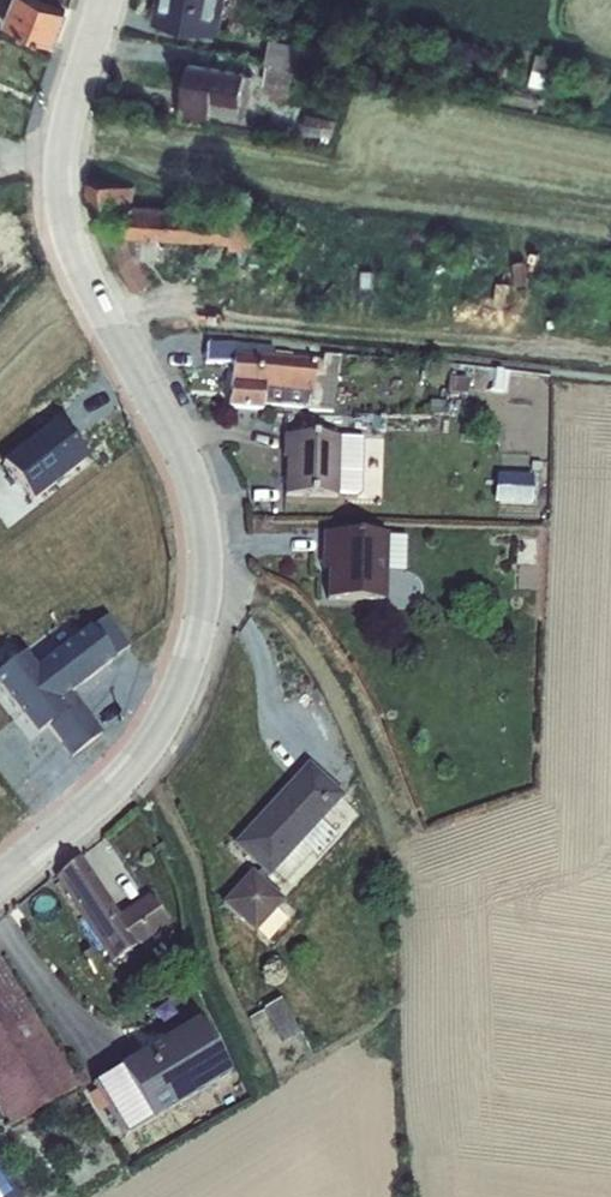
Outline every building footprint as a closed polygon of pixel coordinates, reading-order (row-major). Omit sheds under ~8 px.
[(6,5),(0,20),(0,21),(50,41),(63,7),(45,0),(0,0),(0,1),(6,5)] [(152,22),(220,34),(226,0),(156,0),(152,22)] [(266,61),(294,66),(323,71),(327,48),(270,38),(266,61)] [(294,66),(266,61),(262,85),(290,90),(294,66)] [(188,63),(179,120),(208,125),(209,115),(239,120),(239,116),(245,117),(247,106),(255,107),(259,78),(244,75),(245,72),(188,63)] [(306,116),(304,133),(336,136),(338,119),(306,116)] [(134,187),(87,183),(88,192),(94,217),(114,217),(113,236),(119,265),(133,293),(151,283),(139,260),(132,237),(230,243),(230,249),(257,250),(258,213),(232,212),(133,204),(134,187)] [(205,345),(203,364),(231,365),(226,409),(261,411),(262,406),(307,410),(307,412),(331,412),(336,376),(338,376),(339,358),(322,356),(321,362),(314,360),(272,356),(272,348),(205,345)] [(431,402),(431,416),(445,416),(445,413),(459,413),(459,396),(468,396),(468,379),(449,379),(449,402),(431,402)] [(31,512),(84,470),(52,430),(0,471),(0,474),(31,512)] [(281,437),(281,458),(284,458),(283,497),(337,498),(362,498),(362,475),(363,438),(338,438),(281,437)] [(502,477),(501,504),(541,503),(542,486),(530,485),(530,478),(539,478),(538,466),(502,465),(502,477)] [(321,533),(320,572),(325,573),(325,601),(384,603),(386,535),(321,533)] [(0,673),(0,688),(37,737),(49,728),(72,758),(103,735),(72,694),(117,661),(114,658),(130,647),(108,618),(38,670),(26,654),(0,673)] [(250,871),(219,905),(253,935),(284,902),(262,882),(266,878),(267,879),(272,874),(283,884),(310,855),(299,845),(343,796),(306,763),(231,846),(259,872),(255,876),(250,871)] [(79,858),(54,879),(110,965),(136,947),(138,948),(168,927),(148,895),(118,915),(79,858)] [(8,1127),(76,1087),(0,961),(0,1114),(8,1127)] [(279,1000),(262,1010),(282,1044),(299,1034),(279,1000)] [(118,1071),(93,1085),(124,1136),(149,1121),(150,1123),(229,1076),(196,1021),(117,1068),(118,1071)]
